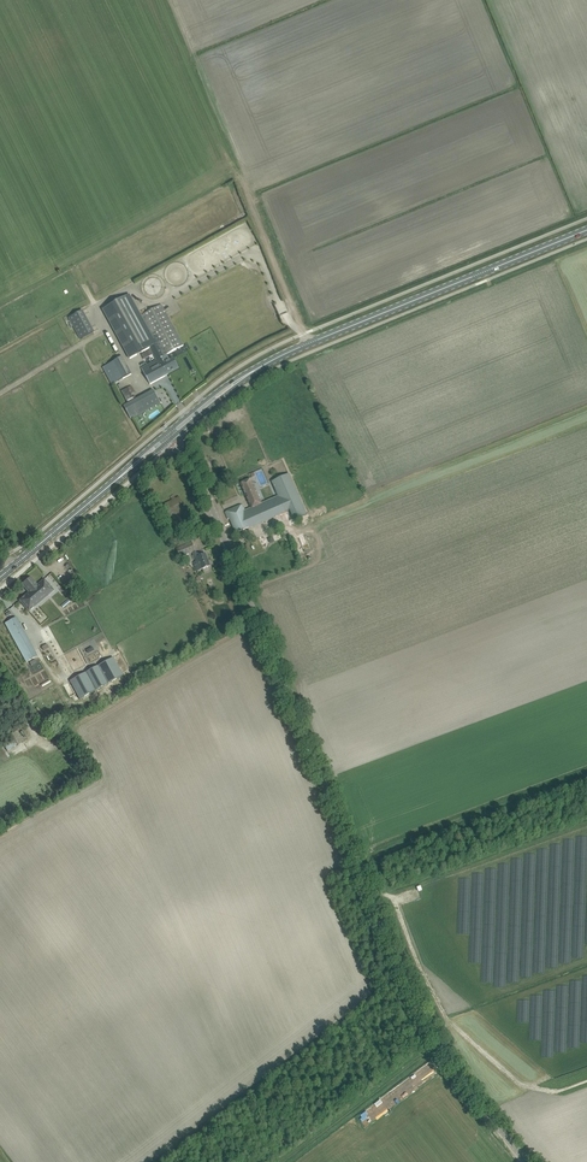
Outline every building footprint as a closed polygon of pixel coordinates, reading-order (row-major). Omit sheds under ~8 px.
[(129,359),(150,347),(156,344),(141,316),(130,295),(103,310),(129,359)] [(150,347),(157,360),(165,355),(184,345),(162,305),(141,316),(156,344),(150,347)] [(70,316),(80,339),(95,333),(85,310),(70,316)] [(166,362),(165,361),(168,359),(165,355),(157,360),(142,368),(150,384),(168,374),(168,373),(178,367),(173,358),(166,362)] [(111,363),(103,368),(112,385),(120,381),(111,363)] [(122,392),(128,404),(137,399),(136,397),(134,398),(132,394),(128,388),(122,392)] [(124,406),(131,419),(161,403),(154,390),(137,399),(128,404),(124,406)] [(276,480),(272,482),(278,496),(285,512),(290,510),(294,520),(308,515),(308,514),(290,474),(288,475),(279,479),(278,479),(276,480)] [(241,484),(251,508),(261,503),(251,479),(241,484)] [(230,519),(236,534),(285,512),(278,496),(261,503),(251,508),(252,508),(245,511),(243,505),(225,512),(228,519),(230,519)] [(170,509),(181,504),(179,497),(167,502),(170,509)] [(161,503),(158,504),(162,513),(165,512),(168,510),(165,504),(162,506),(161,503)] [(196,551),(192,542),(176,548),(180,558),(193,552),(196,551)] [(193,563),(197,571),(210,565),(206,554),(198,557),(196,551),(193,552),(196,561),(193,563)] [(54,590),(44,579),(37,585),(31,577),(22,585),(29,592),(19,600),(29,611),(54,590)] [(80,594),(82,599),(90,595),(87,590),(80,594)] [(24,658),(34,652),(16,618),(5,623),(23,658),(24,658)] [(113,657),(70,681),(80,699),(123,675),(113,657)] [(33,674),(43,669),(37,658),(27,664),(33,674)] [(11,734),(17,745),(23,742),(17,731),(11,734)]
